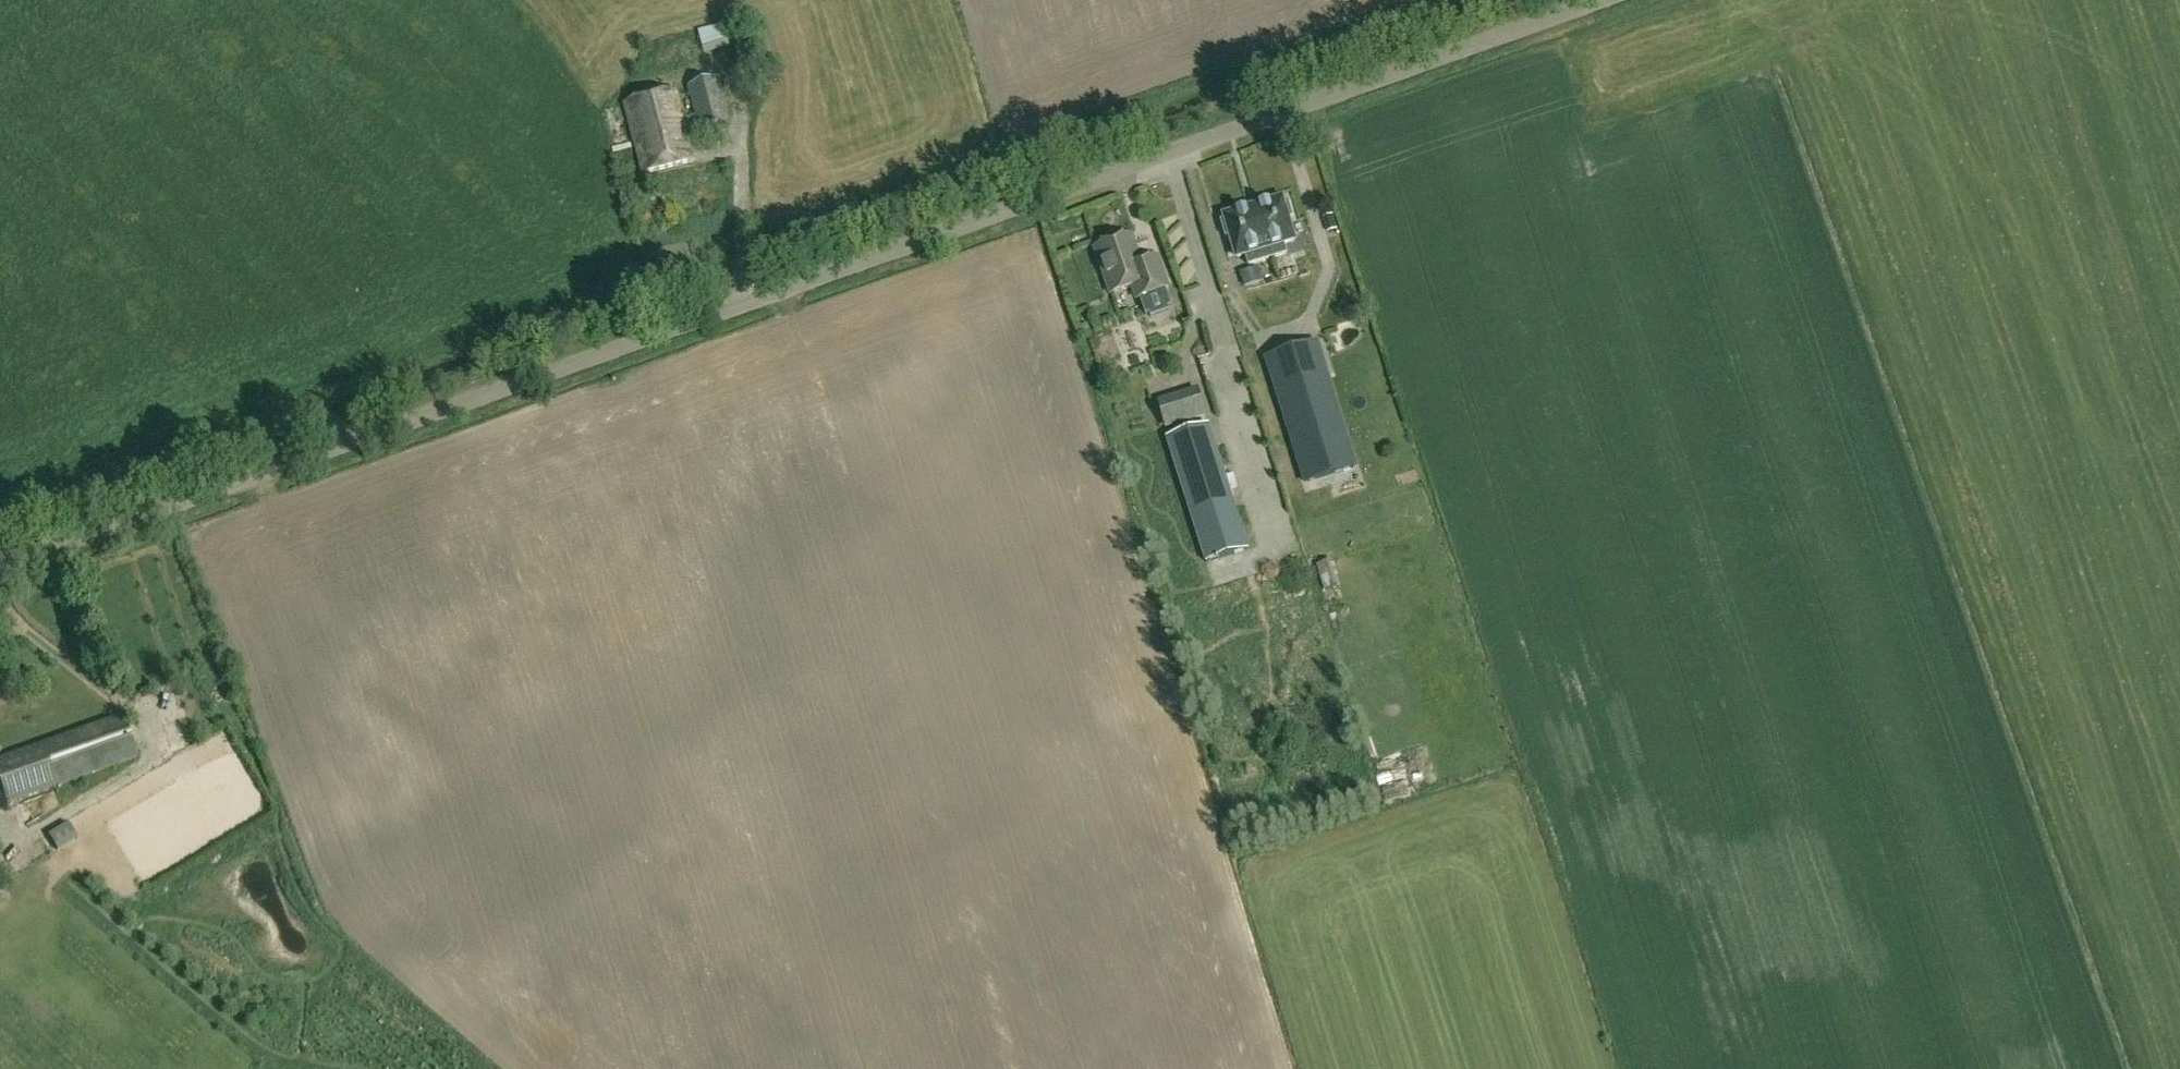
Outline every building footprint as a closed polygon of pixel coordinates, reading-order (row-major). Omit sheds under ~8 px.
[(705,27),(709,47),(733,43),(729,22),(705,27)] [(698,123),(685,126),(689,140),(702,136),(702,139),(733,131),(719,81),(689,89),(698,123)] [(689,140),(685,126),(676,92),(625,106),(645,177),(695,164),(689,140)] [(1227,222),(1223,223),(1227,238),(1231,237),(1238,259),(1247,256),(1250,267),(1287,256),(1284,245),(1297,241),(1290,219),(1294,218),(1289,203),(1285,204),(1284,200),(1225,217),(1227,222)] [(1142,264),(1132,237),(1097,249),(1113,295),(1135,288),(1139,301),(1169,290),(1158,259),(1142,264)] [(1266,353),(1297,454),(1324,446),(1331,470),(1355,463),(1316,338),(1266,353)] [(1198,420),(1191,402),(1178,406),(1184,424),(1198,420)] [(1250,550),(1210,424),(1166,438),(1206,564),(1250,550)] [(7,802),(137,757),(122,716),(0,759),(0,781),(7,802)]
